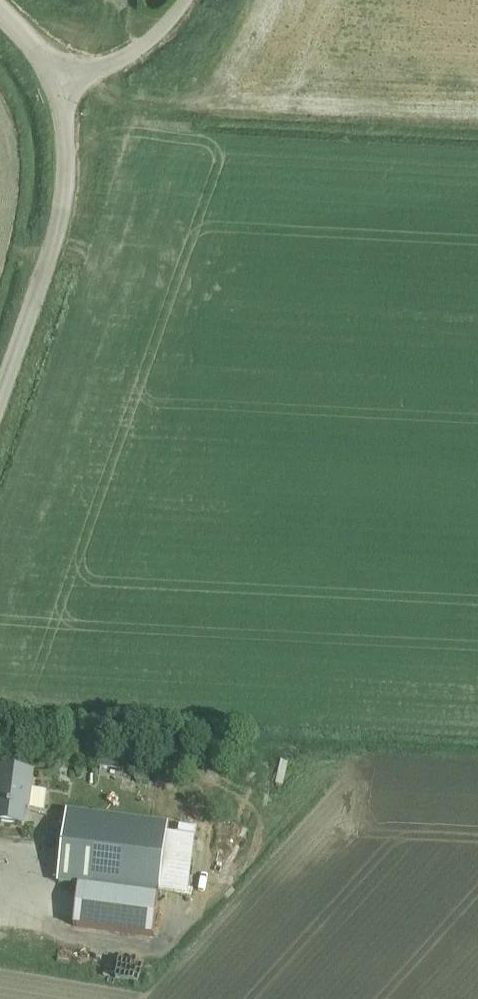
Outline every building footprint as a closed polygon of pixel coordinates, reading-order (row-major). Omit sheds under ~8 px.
[(33,776),(0,770),(0,823),(23,826),(26,810),(28,810),(33,776)] [(175,836),(168,835),(169,829),(69,816),(59,885),(79,888),(74,928),(154,939),(160,895),(186,898),(193,838),(195,828),(177,826),(175,836)]
